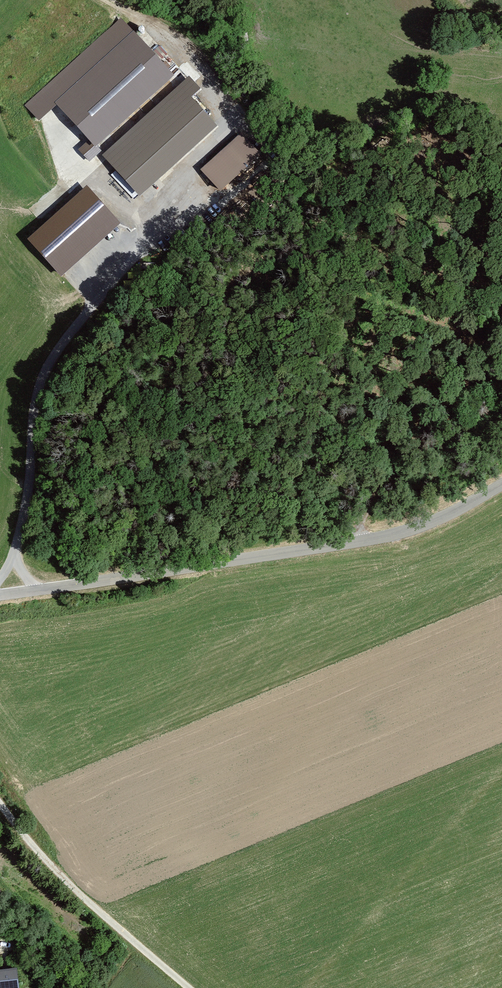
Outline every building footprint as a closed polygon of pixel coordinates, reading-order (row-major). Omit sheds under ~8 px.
[(175,78),(120,19),(25,106),(39,123),(57,108),(88,142),(95,149),(175,78)] [(201,91),(188,78),(101,157),(140,198),(219,128),(192,100),(201,91)] [(261,158),(241,135),(200,171),(221,194),(261,158)] [(95,149),(88,142),(81,150),(91,161),(99,153),(95,149)] [(87,186),(27,239),(61,276),(120,223),(87,186)] [(0,969),(0,987),(20,987),(17,967),(0,969)]
